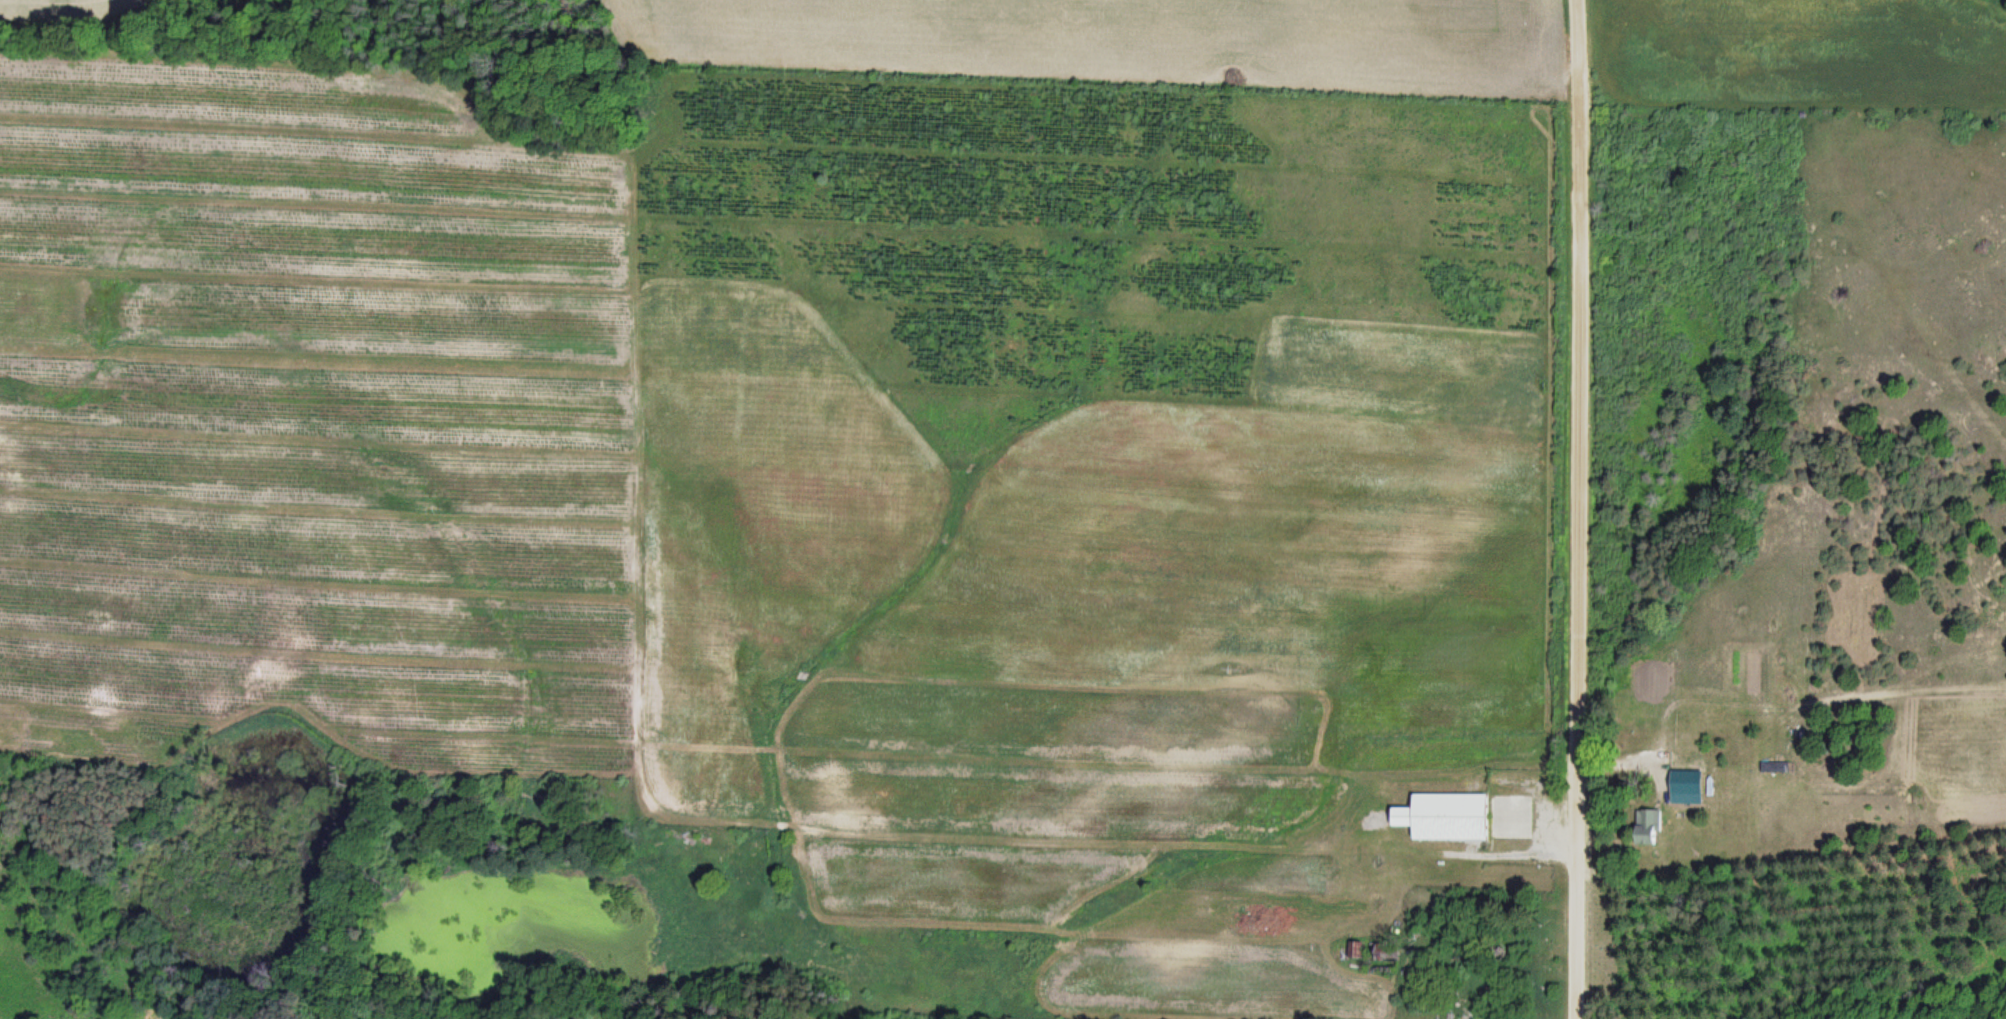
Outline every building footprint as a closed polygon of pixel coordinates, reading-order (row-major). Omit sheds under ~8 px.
[(1788,764),(1760,764),(1760,772),(1788,772),(1788,764)] [(1410,840),(1484,841),(1484,795),(1410,795),(1410,809),(1388,809),(1388,827),(1410,827),(1410,840)] [(1633,846),(1659,846),(1659,811),(1633,811),(1633,846)]
